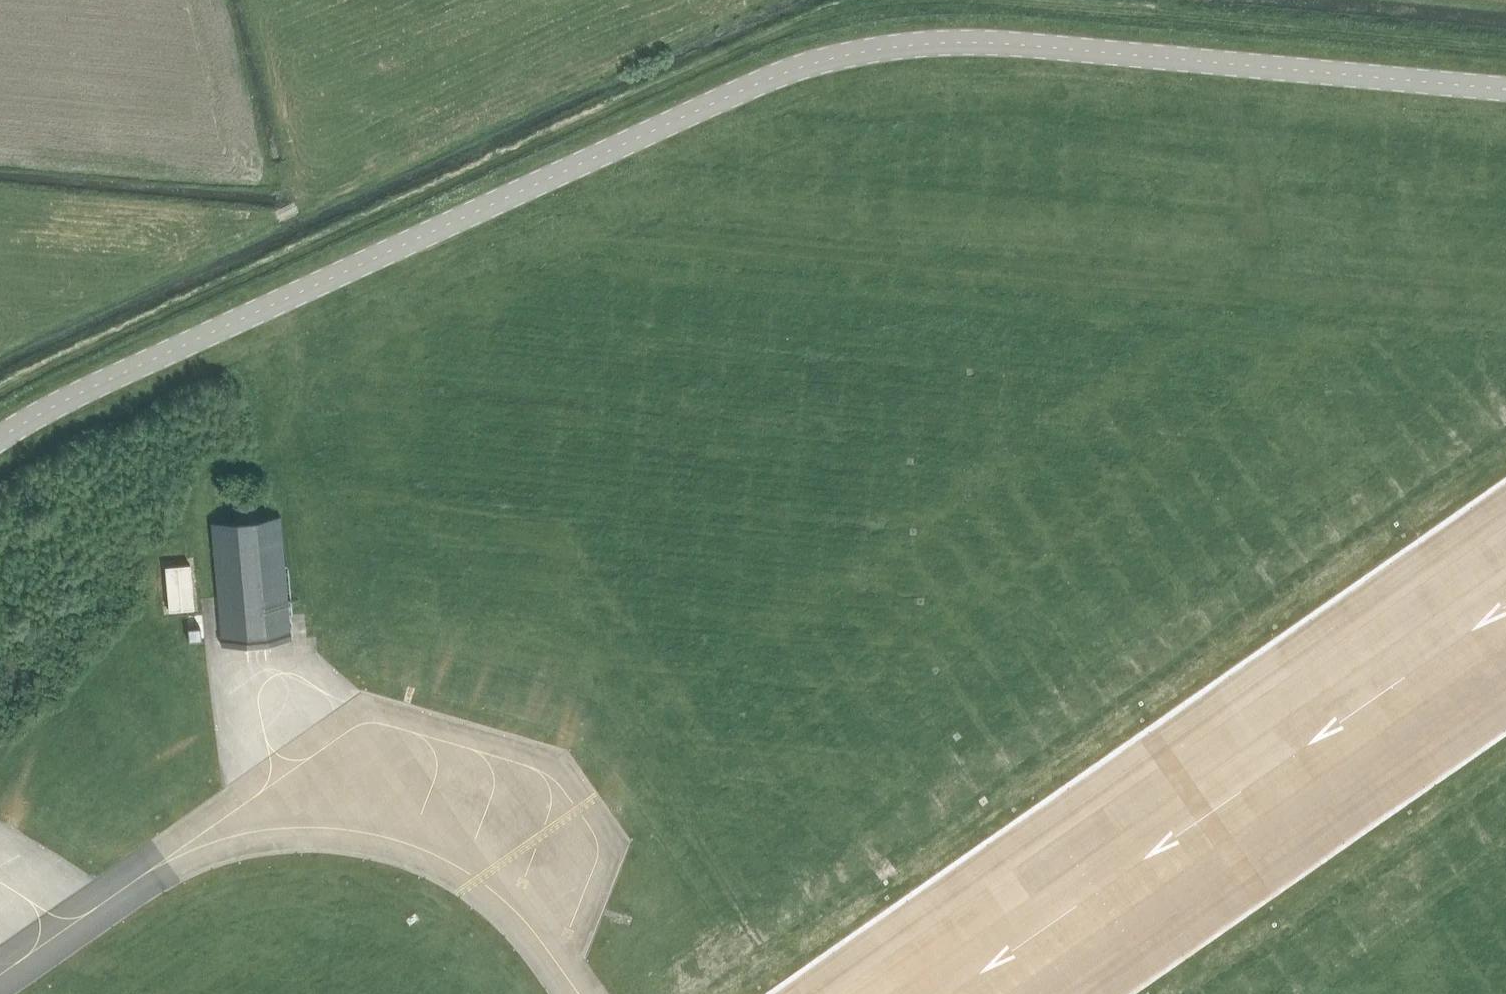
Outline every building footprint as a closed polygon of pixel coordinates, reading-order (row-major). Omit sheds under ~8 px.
[(260,518),(258,504),(229,507),(230,521),(210,522),(214,568),(216,594),(220,645),(291,639),(289,615),(280,516),(260,518)] [(189,564),(164,566),(168,610),(193,608),(189,564)] [(199,627),(187,628),(188,640),(200,639),(199,627)]
